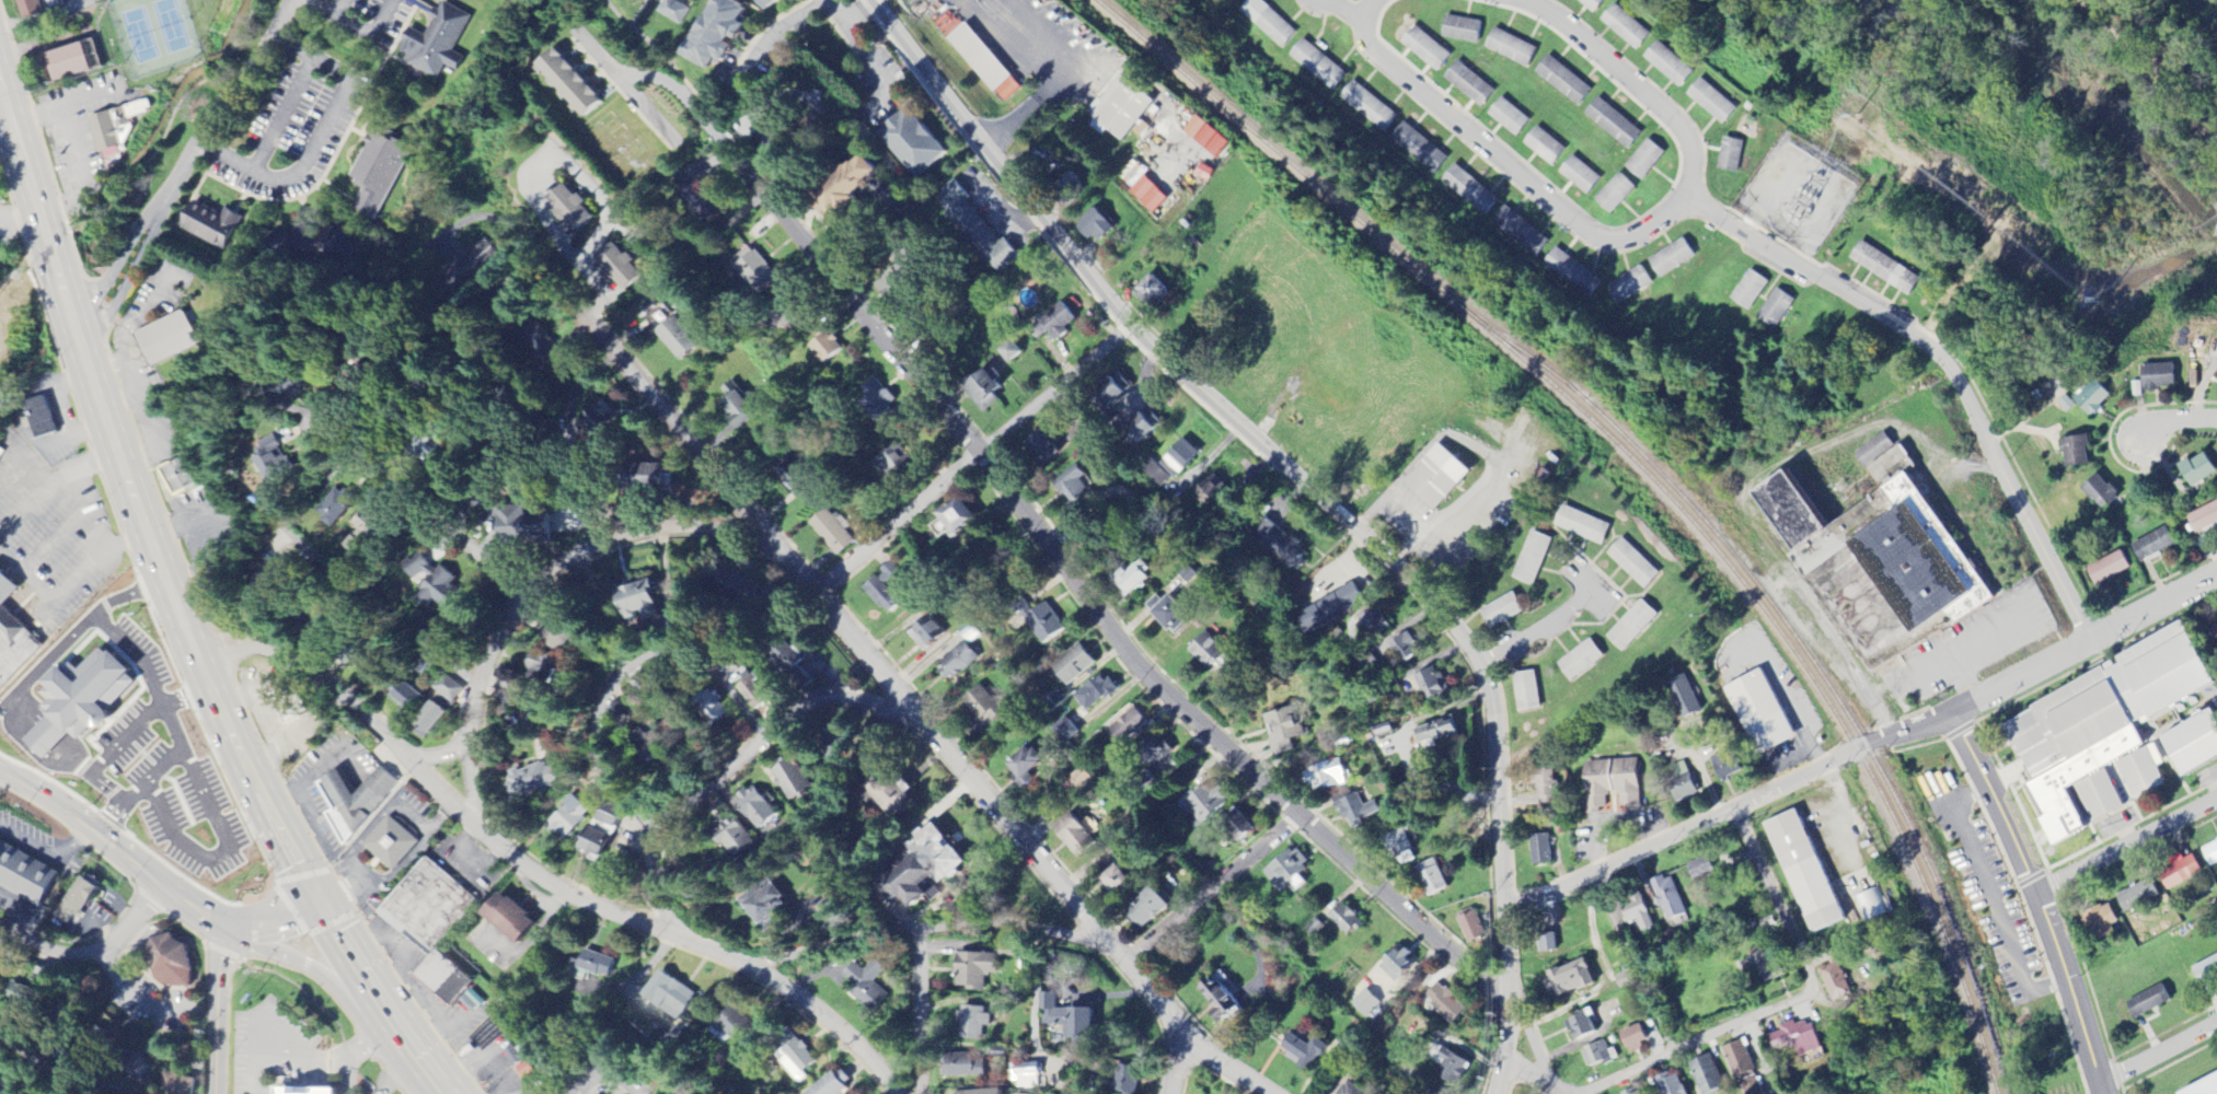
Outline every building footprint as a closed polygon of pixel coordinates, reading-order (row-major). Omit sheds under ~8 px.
[(29,21),(52,15),(51,10),(62,7),(60,0),(23,0),(29,21)] [(690,10),(675,0),(666,0),(658,13),(678,26),(690,10)] [(741,0),(722,0),(689,55),(714,70),(721,59),(726,62),(740,38),(743,40),(752,25),(747,21),(755,8),(741,0)] [(770,11),(783,0),(761,0),(770,11)] [(1262,0),(1252,0),(1241,11),(1281,50),(1297,34),(1262,0)] [(1606,0),(1576,0),(1593,15),(1606,0)] [(440,79),(445,67),(460,73),(466,58),(456,53),(472,16),(442,3),(428,37),(411,29),(401,51),(410,55),(406,64),(440,79)] [(1600,20),(1636,52),(1651,36),(1615,4),(1600,20)] [(1480,43),(1483,21),(1445,17),(1443,39),(1480,43)] [(951,38),(1001,104),(1021,89),(971,23),(951,38)] [(1439,73),(1453,57),(1417,26),(1403,42),(1439,73)] [(1486,49),(1529,69),(1539,49),(1495,29),(1486,49)] [(1333,92),(1347,75),(1305,38),(1290,56),(1333,92)] [(1695,73),(1659,40),(1644,57),(1680,90),(1695,73)] [(61,84),(98,73),(90,45),(52,56),(61,84)] [(586,119),(607,103),(565,48),(544,64),(586,119)] [(1536,72),(1580,108),(1594,90),(1550,55),(1536,72)] [(1445,81),(1485,108),(1498,90),(1458,63),(1445,81)] [(1108,129),(1125,142),(1158,101),(1126,74),(1102,103),(1098,100),(1088,112),(1096,119),(1090,127),(1101,137),(1108,129)] [(1398,118),(1356,80),(1341,97),(1383,135),(1398,118)] [(1687,98),(1728,125),(1740,106),(1699,80),(1687,98)] [(1531,122),(1504,97),(1489,113),(1517,138),(1531,122)] [(1644,133),(1599,98),(1585,115),(1630,150),(1644,133)] [(90,119),(99,154),(124,147),(119,131),(133,127),(131,119),(153,113),(151,102),(90,119)] [(950,155),(916,107),(881,133),(916,180),(950,155)] [(1224,157),(1236,139),(1200,116),(1188,135),(1224,157)] [(1391,140),(1436,176),(1450,158),(1405,123),(1391,140)] [(1554,167),(1567,150),(1538,126),(1524,144),(1554,167)] [(350,180),(365,187),(353,210),(378,222),(413,148),(375,129),(350,180)] [(1719,169),(1740,174),(1747,142),(1726,137),(1719,169)] [(1626,169),(1644,183),(1667,153),(1649,139),(1626,169)] [(1603,179),(1573,155),(1559,172),(1589,197),(1603,179)] [(839,214),(863,200),(859,193),(887,176),(876,157),(824,189),(839,214)] [(1499,201),(1457,163),(1442,180),(1484,218),(1499,201)] [(1073,199),(1089,191),(1080,172),(1064,179),(1073,199)] [(1637,187),(1619,173),(1596,202),(1613,216),(1637,187)] [(1168,200),(1145,175),(1129,190),(1151,215),(1168,200)] [(997,277),(1022,257),(1007,239),(1001,243),(968,201),(974,197),(959,179),(936,197),(948,213),(947,214),(997,277)] [(710,224),(726,208),(700,183),(684,199),(710,224)] [(576,233),(596,218),(580,196),(578,198),(568,185),(550,199),(576,233)] [(223,216),(197,201),(182,227),(225,252),(244,219),(228,209),(223,216)] [(1534,260),(1549,243),(1507,205),(1492,222),(1534,260)] [(1091,240),(1095,237),(1103,244),(1118,228),(1098,208),(1078,228),(1091,240)] [(264,235),(268,265),(351,255),(348,226),(264,235)] [(448,304),(501,255),(486,238),(433,287),(448,304)] [(1660,280),(1698,257),(1686,238),(1649,261),(1660,280)] [(1913,298),(1925,279),(1864,241),(1852,260),(1913,298)] [(626,255),(615,243),(596,260),(624,292),(643,275),(626,255)] [(736,262),(764,297),(783,282),(755,246),(736,262)] [(1603,281),(1555,247),(1542,266),(1590,299),(1603,281)] [(1655,284),(1644,266),(1607,288),(1618,307),(1655,284)] [(1749,312),(1770,282),(1752,269),(1731,299),(1749,312)] [(1154,313),(1175,294),(1156,274),(1135,293),(1154,313)] [(1776,331),(1795,300),(1776,287),(1757,319),(1776,331)] [(1057,343),(1072,333),(1068,328),(1079,320),(1066,302),(1041,320),(1057,343)] [(200,348),(186,314),(136,333),(149,367),(200,348)] [(682,363),(702,344),(676,316),(656,335),(682,363)] [(848,351),(833,331),(813,345),(828,365),(848,351)] [(1002,350),(1012,364),(1027,354),(1018,340),(1002,350)] [(2170,364),(2138,365),(2138,390),(2171,389),(2170,364)] [(984,411),(1012,391),(996,369),(968,390),(984,411)] [(1135,391),(1122,372),(1107,383),(1114,393),(1107,398),(1113,406),(1135,391)] [(322,402),(311,374),(283,386),(294,413),(322,402)] [(861,394),(884,419),(901,403),(878,378),(861,394)] [(2071,401),(2088,418),(2109,397),(2092,380),(2071,401)] [(729,398),(720,406),(741,431),(761,414),(733,381),(723,390),(729,398)] [(2066,414),(2074,406),(2064,395),(2056,403),(2066,414)] [(59,436),(52,400),(30,404),(37,440),(59,436)] [(603,408),(587,422),(600,437),(617,423),(603,408)] [(1143,444),(1165,425),(1151,409),(1129,427),(1143,444)] [(1065,452),(1046,430),(1029,444),(1048,466),(1065,452)] [(268,448),(256,453),(260,462),(254,465),(258,474),(266,471),(271,483),(298,471),(281,433),(265,440),(268,448)] [(444,459),(455,439),(443,433),(432,453),(444,459)] [(1861,468),(1891,447),(1882,433),(1851,453),(1861,468)] [(2062,467),(2086,465),(2085,436),(2061,438),(2062,467)] [(1200,454),(1186,439),(1157,466),(1154,462),(1144,471),(1162,490),(1200,454)] [(1476,472),(1445,443),(1408,483),(1439,512),(1476,472)] [(888,483),(916,464),(903,444),(874,463),(888,483)] [(2176,466),(2187,488),(2214,475),(2204,453),(2176,466)] [(160,467),(170,495),(197,485),(187,457),(160,467)] [(674,491),(674,475),(668,475),(668,466),(642,465),(641,489),(674,491)] [(1059,478),(1074,512),(1098,501),(1088,478),(1090,477),(1085,466),(1059,478)] [(1904,472),(1844,511),(1822,537),(1810,545),(1805,550),(1808,554),(1800,559),(1793,549),(1825,528),(1820,521),(1802,504),(1780,470),(1747,492),(1790,557),(1787,560),(1794,566),(1800,575),(1818,591),(1826,581),(1828,580),(1833,574),(1829,570),(1826,565),(1835,554),(1843,549),(1852,563),(1856,560),(1904,634),(1939,612),(1953,624),(1988,601),(1904,472)] [(2099,513),(2116,496),(2095,473),(2077,489),(2099,513)] [(1209,512),(1232,491),(1217,475),(1194,496),(1209,512)] [(339,528),(361,504),(345,488),(322,512),(339,528)] [(984,522),(968,497),(945,513),(950,522),(941,528),(945,535),(952,530),(958,539),(984,522)] [(2193,534),(2216,522),(2216,501),(2185,517),(2193,534)] [(553,514),(529,515),(529,504),(500,506),(501,542),(555,540),(553,514)] [(1605,547),(1614,526),(1566,505),(1557,527),(1605,547)] [(360,532),(349,547),(361,557),(389,521),(372,508),(356,528),(360,532)] [(856,543),(829,510),(812,525),(838,557),(856,543)] [(1298,570),(1309,556),(1300,549),(1303,546),(1267,518),(1254,535),(1298,570)] [(2173,546),(2163,528),(2128,545),(2138,563),(2173,546)] [(1554,539),(1533,531),(1513,579),(1533,588),(1554,539)] [(1648,591),(1664,575),(1626,539),(1610,555),(1648,591)] [(2128,569),(2119,551),(2084,569),(2092,586),(2128,569)] [(429,610),(438,602),(453,618),(468,603),(455,589),(462,582),(447,566),(440,572),(430,561),(412,578),(425,592),(418,599),(429,610)] [(1159,578),(1149,563),(1125,581),(1132,590),(1127,593),(1131,598),(1159,578)] [(285,580),(267,565),(251,583),(269,598),(285,580)] [(45,647),(5,607),(22,590),(0,566),(0,690),(45,647)] [(865,588),(891,619),(917,596),(891,566),(865,588)] [(760,585),(721,571),(714,591),(739,600),(741,592),(756,598),(760,585)] [(1368,600),(1357,582),(1299,617),(1309,634),(1368,600)] [(1493,631),(1527,612),(1516,593),(1483,611),(1493,631)] [(1179,637),(1197,620),(1175,596),(1166,605),(1158,596),(1149,605),(1179,637)] [(1661,615),(1645,600),(1609,638),(1625,653),(1661,615)] [(1028,619),(1047,647),(1069,632),(1050,603),(1028,619)] [(1393,630),(1383,610),(1356,623),(1365,643),(1393,630)] [(910,634),(928,653),(950,633),(932,614),(910,634)] [(575,636),(555,622),(543,639),(563,653),(575,636)] [(2205,628),(2215,650),(2216,649),(2216,622),(2205,628)] [(2000,725),(2028,782),(2020,786),(2049,846),(2084,829),(2063,787),(2142,748),(2130,725),(2210,686),(2179,623),(2109,657),(2112,662),(2025,705),(2029,712),(2000,725)] [(1208,670),(1231,646),(1211,628),(1189,652),(1208,670)] [(1390,647),(1405,668),(1423,655),(1417,646),(1420,643),(1412,632),(1390,647)] [(980,657),(965,640),(938,664),(953,681),(980,657)] [(1561,663),(1573,681),(1607,659),(1595,641),(1561,663)] [(1073,687),(1100,662),(1083,644),(1056,669),(1073,687)] [(809,685),(818,664),(789,650),(779,671),(809,685)] [(82,741),(90,733),(85,728),(91,722),(103,733),(118,718),(112,712),(140,683),(134,678),(140,672),(119,652),(108,664),(101,659),(87,674),(76,663),(46,693),(55,702),(48,708),(82,741)] [(558,662),(536,654),(527,677),(549,686),(558,662)] [(1429,704),(1453,693),(1440,667),(1416,678),(1429,704)] [(1792,738),(1760,670),(1722,687),(1755,755),(1792,738)] [(1544,710),(1537,672),(1515,676),(1522,714),(1544,710)] [(742,693),(767,713),(782,694),(757,674),(742,693)] [(465,690),(446,675),(435,688),(454,704),(465,690)] [(1699,711),(1682,675),(1663,683),(1680,720),(1699,711)] [(1087,712),(1108,699),(1110,701),(1122,694),(1112,677),(1105,682),(1102,678),(1076,694),(1087,712)] [(394,694),(411,713),(425,700),(408,681),(394,694)] [(996,722),(1006,715),(988,686),(965,700),(980,725),(992,717),(996,722)] [(730,699),(720,689),(705,704),(727,725),(736,715),(725,703),(730,699)] [(420,727),(435,737),(456,706),(442,696),(420,727)] [(1133,710),(1130,706),(1107,724),(1110,728),(1133,710)] [(1298,753),(1295,741),(1310,737),(1303,707),(1267,716),(1277,758),(1298,753)] [(1122,749),(1150,723),(1136,708),(1108,733),(1122,749)] [(2216,757),(2216,725),(2211,711),(2158,735),(2176,775),(2216,757)] [(64,728),(52,717),(28,743),(48,761),(74,734),(66,726),(64,728)] [(1055,730),(1069,745),(1082,733),(1069,718),(1055,730)] [(1438,740),(1463,738),(1461,721),(1423,725),(1425,750),(1439,749),(1438,740)] [(1177,752),(1160,734),(1145,748),(1162,766),(1177,752)] [(2164,786),(2156,767),(2162,764),(2154,745),(2115,763),(2132,801),(2164,786)] [(1009,769),(1026,787),(1051,765),(1034,746),(1009,769)] [(1732,756),(1711,761),(1716,780),(1736,775),(1732,756)] [(776,772),(793,804),(817,791),(800,759),(776,772)] [(1583,762),(1584,813),(1606,812),(1605,796),(1619,795),(1619,811),(1639,810),(1637,760),(1583,762)] [(513,801),(540,790),(540,792),(562,783),(555,766),(547,769),(544,762),(512,775),(514,779),(505,782),(513,801)] [(1348,787),(1345,762),(1314,766),(1317,791),(1348,787)] [(1669,767),(1674,779),(1665,782),(1673,803),(1695,795),(1683,762),(1669,767)] [(328,815),(344,844),(358,837),(401,783),(384,768),(381,770),(358,798),(343,772),(321,784),(322,785),(337,810),(328,815)] [(2072,785),(2090,823),(2122,808),(2105,770),(2072,785)] [(920,801),(895,774),(875,792),(900,819),(920,801)] [(1538,777),(1539,807),(1558,806),(1557,777),(1538,777)] [(739,798),(760,833),(781,820),(760,785),(739,798)] [(1188,808),(1206,828),(1230,806),(1212,786),(1188,808)] [(1352,830),(1383,811),(1377,800),(1368,805),(1360,792),(1337,805),(1352,830)] [(547,825),(563,842),(592,814),(575,797),(547,825)] [(1261,828),(1241,810),(1227,826),(1247,844),(1261,828)] [(1761,823),(1808,934),(1841,921),(1794,810),(1761,823)] [(1083,861),(1101,845),(1073,814),(1055,830),(1083,861)] [(393,872),(420,843),(392,817),(365,846),(393,872)] [(713,830),(741,861),(760,844),(737,818),(729,824),(725,820),(713,830)] [(976,865),(942,824),(915,845),(924,856),(889,885),(908,907),(913,903),(920,911),(937,897),(930,888),(942,878),(949,887),(976,865)] [(604,863),(614,837),(588,827),(578,853),(604,863)] [(1395,861),(1415,852),(1404,829),(1385,838),(1395,861)] [(1548,866),(1547,835),(1528,836),(1529,867),(1548,866)] [(2207,866),(2216,862),(2216,840),(2199,847),(2207,866)] [(43,909),(62,873),(0,841),(0,887),(43,909)] [(1283,894),(1294,884),(1300,891),(1308,883),(1303,877),(1314,868),(1296,848),(1266,875),(1283,894)] [(2191,855),(2182,860),(2179,854),(2166,861),(2169,867),(2156,874),(2165,891),(2200,873),(2191,855)] [(381,913),(431,958),(481,903),(430,858),(381,913)] [(1431,898),(1449,890),(1435,859),(1417,868),(1431,898)] [(1140,887),(1126,865),(1107,877),(1122,899),(1140,887)] [(1662,922),(1683,916),(1672,875),(1651,881),(1662,922)] [(79,919),(102,889),(86,876),(54,916),(67,926),(76,916),(79,919)] [(2157,896),(2148,879),(2113,897),(2122,914),(2157,896)] [(793,904),(775,884),(748,908),(767,928),(793,904)] [(1146,930),(1176,908),(1162,887),(1131,909),(1146,930)] [(1855,896),(1863,921),(1886,914),(1878,889),(1855,896)] [(527,946),(544,922),(505,895),(489,919),(527,946)] [(1617,902),(1623,926),(1637,922),(1639,932),(1650,929),(1642,896),(1617,902)] [(2108,926),(2115,923),(2105,903),(2081,915),(2095,941),(2112,933),(2108,926)] [(1332,918),(1348,939),(1366,926),(1349,904),(1332,918)] [(1482,938),(1474,912),(1455,917),(1463,944),(1482,938)] [(193,988),(193,944),(177,944),(177,937),(154,937),(154,988),(193,988)] [(418,977),(453,1010),(479,982),(445,949),(418,977)] [(574,968),(614,979),(619,961),(579,949),(574,968)] [(1408,965),(1401,956),(1400,957),(1393,949),(1378,961),(1393,978),(1408,965)] [(959,990),(988,991),(989,975),(1001,975),(1002,956),(960,954),(959,990)] [(2216,978),(2216,956),(2190,967),(2198,986),(2216,978)] [(1544,983),(1551,1000),(1590,984),(1579,959),(1544,974),(1547,981),(1544,983)] [(856,963),(845,975),(859,988),(854,994),(872,1011),(887,995),(874,983),(886,970),(874,960),(864,971),(856,963)] [(1817,970),(1830,1002),(1850,994),(1836,962),(1817,970)] [(687,1021),(701,993),(661,972),(647,1000),(687,1021)] [(1226,1025),(1246,1010),(1220,974),(1200,989),(1226,1025)] [(1464,1010),(1435,983),(1422,998),(1451,1024),(1464,1010)] [(2123,1001),(2131,1019),(2167,1004),(2160,986),(2123,1001)] [(1378,1004),(1361,989),(1348,1005),(1365,1020),(1378,1004)] [(740,1046),(758,1026),(735,1004),(716,1024),(740,1046)] [(985,1042),(986,1027),(990,1028),(991,1008),(962,1007),(961,1041),(985,1042)] [(1100,1010),(1076,1009),(1075,1041),(1099,1041),(1100,1010)] [(1573,1041),(1593,1033),(1584,1011),(1564,1019),(1573,1041)] [(1798,1059),(1820,1049),(1808,1023),(1794,1029),(1791,1021),(1776,1027),(1778,1032),(1766,1037),(1774,1054),(1792,1046),(1798,1059)] [(1623,1050),(1644,1041),(1637,1025),(1616,1034),(1623,1050)] [(792,1056),(785,1060),(802,1086),(812,1079),(807,1072),(819,1065),(799,1034),(784,1044),(792,1056)] [(1321,1048),(1291,1035),(1282,1055),(1313,1068),(1321,1048)] [(1741,1093),(1762,1093),(1741,1040),(1723,1047),(1741,1093)] [(533,1058),(525,1041),(506,1050),(514,1068),(533,1058)] [(1580,1049),(1585,1068),(1609,1062),(1604,1043),(1580,1049)] [(1434,1077),(1456,1086),(1466,1061),(1431,1046),(1427,1057),(1440,1062),(1434,1077)] [(1709,1055),(1687,1062),(1698,1093),(1723,1093),(1709,1055)] [(989,1078),(989,1058),(952,1059),(953,1079),(989,1078)] [(539,1073),(534,1061),(519,1068),(524,1079),(539,1073)] [(1016,1065),(1016,1075),(1022,1075),(1022,1090),(1045,1090),(1045,1065),(1016,1065)] [(813,1093),(847,1093),(856,1087),(842,1071),(813,1093)] [(1140,1071),(1117,1072),(1117,1093),(1140,1093),(1140,1071)] [(195,1081),(161,1073),(158,1090),(170,1093),(192,1093),(195,1081)] [(2174,1093),(2216,1093),(2216,1073),(2174,1093)] [(1657,1093),(1683,1093),(1673,1074),(1653,1084),(1657,1093)] [(1332,1093),(1359,1093),(1341,1081),(1332,1093)]
